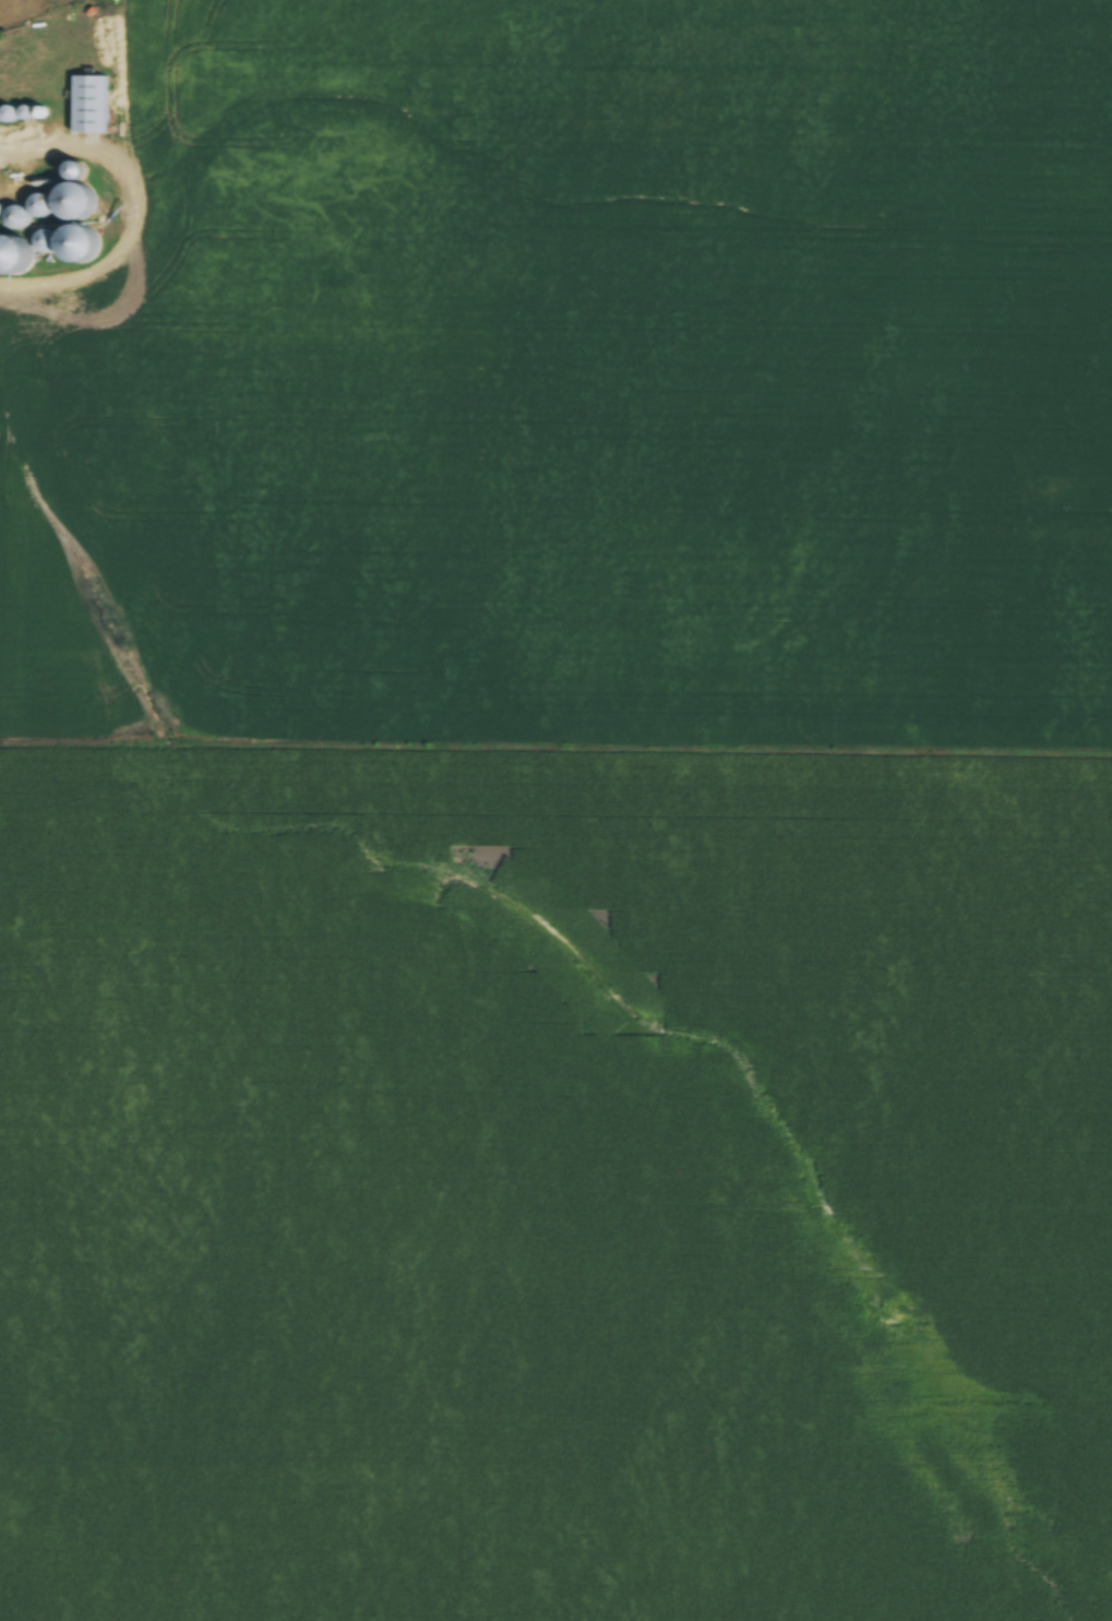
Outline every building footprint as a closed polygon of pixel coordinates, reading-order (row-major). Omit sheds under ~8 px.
[(71,137),(105,137),(105,79),(71,79),(71,137)]
